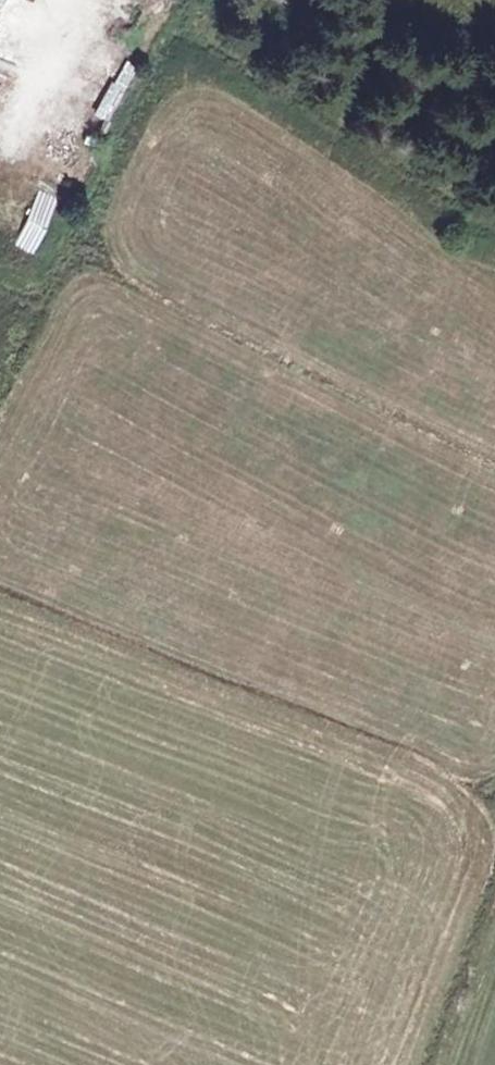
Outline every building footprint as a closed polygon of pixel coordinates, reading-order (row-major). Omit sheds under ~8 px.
[(37,255),(57,197),(38,190),(17,248),(37,255)]
